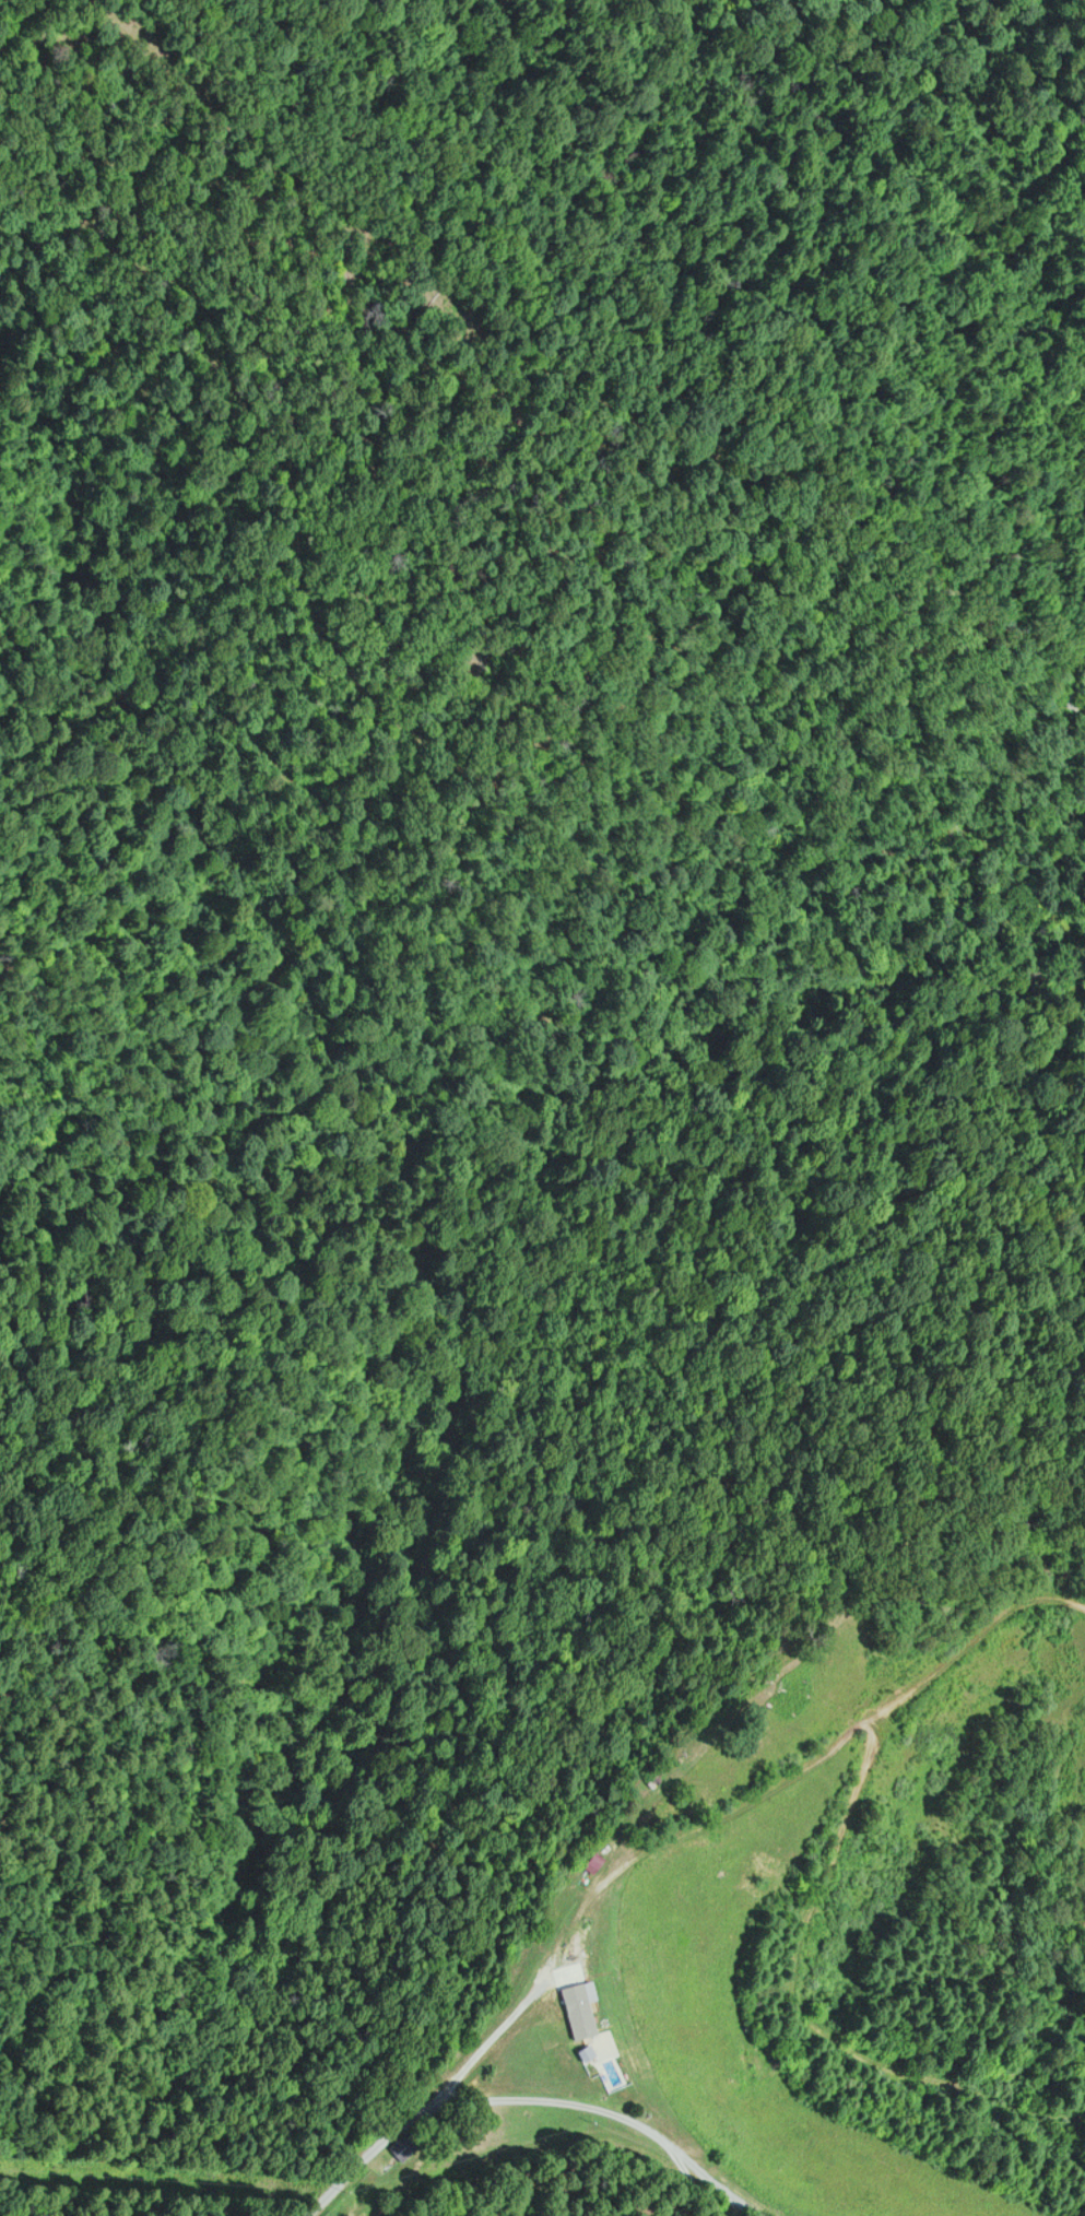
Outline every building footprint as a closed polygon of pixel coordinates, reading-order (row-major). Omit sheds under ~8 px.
[(590,1876),(602,1862),(593,1853),(580,1867),(590,1876)]
